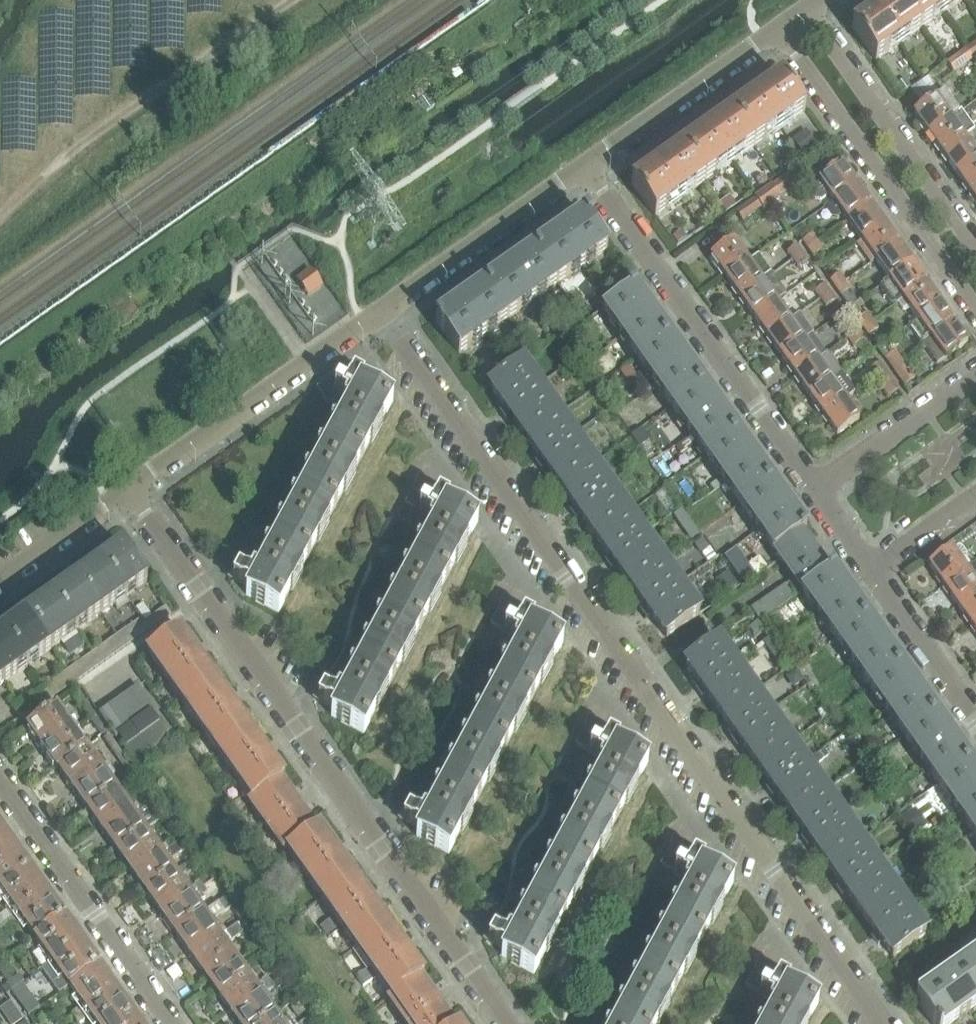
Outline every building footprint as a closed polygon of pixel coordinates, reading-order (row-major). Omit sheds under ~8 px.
[(920,31),(899,0),(893,0),(878,11),(877,10),(872,13),(873,15),(852,29),(876,62),(920,31)] [(964,0),(899,0),(920,31),(964,0)] [(975,58),(975,43),(966,50),(969,55),(973,60),(975,58)] [(973,60),(969,55),(966,50),(946,64),(953,74),(973,60)] [(910,88),(904,80),(896,86),(902,94),(910,88)] [(754,148),(803,114),(779,81),(757,96),(756,95),(751,98),(752,100),(730,115),(754,148)] [(928,135),(950,120),(956,115),(942,95),(914,116),(928,135)] [(704,184),(754,148),(730,115),(709,131),(708,129),(702,133),(703,134),(680,150),(704,184)] [(942,156),(964,140),(950,120),(928,135),(942,156)] [(816,148),(805,133),(793,141),(804,156),(816,148)] [(975,160),(975,135),(975,133),(964,140),(942,156),(956,175),(975,160)] [(656,217),(704,184),(680,150),(633,184),(656,217)] [(975,190),(975,160),(956,175),(970,195),(975,190)] [(855,188),(841,168),(818,183),(814,186),(813,191),(818,198),(824,199),(828,196),(833,204),(855,188)] [(778,198),(797,185),(791,175),(771,189),(778,198)] [(869,208),(855,188),(833,204),(831,206),(830,211),(834,218),(841,218),(842,217),(847,223),(869,208)] [(760,211),(778,198),(771,189),(754,201),(760,211)] [(721,204),(727,212),(735,206),(729,198),(721,204)] [(741,224),(760,211),(754,201),(735,215),(741,224)] [(725,213),(719,205),(710,212),(716,219),(725,213)] [(882,226),(871,211),(869,208),(847,223),(860,242),(882,226)] [(589,225),(590,224),(586,218),(535,254),(558,285),(607,251),(589,225)] [(803,226),(793,232),(797,239),(807,232),(803,226)] [(897,247),(891,239),(882,226),(860,242),(855,245),(869,265),(874,262),(875,262),(897,247)] [(681,232),(673,237),(679,245),(686,239),(681,232)] [(806,252),(817,245),(811,237),(801,245),(806,252)] [(726,279),(747,264),(733,244),(712,259),(726,279)] [(822,252),(817,245),(806,252),(811,259),(822,252)] [(910,266),(899,250),(897,247),(875,262),(888,280),(889,282),(910,266)] [(792,262),(801,256),(796,248),(786,255),(792,262)] [(509,320),(558,285),(535,254),(486,289),(509,320)] [(797,270),(806,263),(801,256),(792,262),(797,270)] [(747,264),(726,279),(740,298),(770,277),(757,257),(747,264)] [(924,286),(918,278),(910,266),(889,282),(888,280),(881,285),(882,287),(881,288),(892,306),(896,303),(897,305),(924,286)] [(306,298),(322,288),(310,270),(295,280),(306,298)] [(834,291),(845,284),(839,276),(829,284),(834,291)] [(770,277),(740,298),(754,318),(774,304),(784,297),(770,277)] [(850,291),(845,284),(834,291),(839,298),(850,291)] [(938,305),(926,289),(924,286),(897,305),(902,312),(908,309),(916,321),(938,305)] [(650,309),(639,293),(635,288),(629,291),(630,293),(604,311),(640,361),(671,338),(656,317),(658,316),(652,308),(650,309)] [(819,302),(829,295),(823,288),(814,294),(819,302)] [(459,355),(509,320),(486,289),(436,324),(440,330),(441,330),(459,355)] [(825,309),(834,302),(829,295),(819,302),(825,309)] [(768,338),(788,323),(774,304),(754,318),(768,338)] [(952,325),(946,317),(938,305),(916,321),(930,341),(952,325)] [(862,330),(872,323),(867,315),(857,322),(862,330)] [(802,343),(788,324),(788,323),(768,338),(782,357),(802,343)] [(877,330),(872,323),(862,330),(867,337),(877,330)] [(966,345),(954,328),(952,325),(930,341),(944,360),(966,345)] [(847,341),(856,334),(851,327),(842,333),(847,341)] [(852,348),(862,341),(856,334),(847,341),(852,348)] [(684,357),(673,342),(671,338),(640,361),(673,407),(704,385),(690,365),(692,364),(686,356),(684,357)] [(816,363),(810,354),(802,343),(782,357),(796,377),(816,363)] [(890,369),(900,362),(894,354),(884,361),(890,369)] [(809,396),(829,382),(840,375),(827,355),(816,363),(796,377),(809,396)] [(913,381),(900,362),(890,369),(903,388),(913,381)] [(366,376),(355,370),(350,364),(316,389),(328,405),(341,396),(351,401),(330,440),(337,444),(362,457),(392,401),(361,384),(363,380),(364,380),(366,376)] [(558,414),(540,389),(522,364),(489,387),(502,405),(499,407),(508,419),(511,417),(525,437),(558,414)] [(875,380),(884,373),(879,366),(869,373),(875,380)] [(887,399),(897,392),(884,373),(875,380),(887,399)] [(823,416),(843,402),(829,382),(809,396),(823,416)] [(719,406),(708,391),(704,385),(673,407),(707,456),(739,434),(725,414),(726,413),(721,405),(719,406)] [(837,436),(858,422),(843,402),(823,416),(837,436)] [(593,463),(576,439),(558,414),(525,437),(540,458),(537,460),(542,468),(545,466),(560,487),(593,463)] [(642,430),(632,437),(641,449),(650,443),(642,430)] [(753,454),(742,439),(739,434),(707,456),(742,504),(773,482),(759,462),(761,461),(755,453),(753,454)] [(362,457),(337,444),(330,440),(303,489),(314,494),(335,506),(362,457)] [(629,513),(594,464),(593,463),(560,487),(575,507),(572,510),(578,518),(581,516),(596,537),(629,513)] [(451,496),(420,479),(418,479),(404,504),(436,521),(416,560),(424,565),(447,577),(477,522),(446,505),(448,500),(449,500),(451,496)] [(718,481),(710,486),(714,492),(721,486),(718,481)] [(788,503),(776,487),(773,482),(742,504),(776,553),(778,553),(802,535),(808,531),(793,510),(795,509),(789,501),(788,503)] [(335,506),(314,494),(303,489),(277,539),(289,546),(308,556),(335,506)] [(681,510),(672,517),(681,529),(690,522),(681,510)] [(664,563),(646,538),(629,513),(596,537),(610,557),(607,559),(613,568),(616,566),(630,586),(664,563)] [(817,554),(810,546),(802,535),(778,553),(791,572),(804,590),(830,573),(828,570),(830,569),(826,564),(824,565),(817,554)] [(308,556),(289,546),(277,539),(255,579),(239,571),(241,569),(234,565),(227,578),(234,582),(234,581),(250,589),(246,595),(278,612),(308,556)] [(703,539),(694,546),(699,554),(708,547),(703,539)] [(967,555),(962,548),(958,547),(950,553),(949,552),(930,565),(944,585),(963,572),(959,565),(966,560),(967,555)] [(123,550),(124,550),(124,549),(102,564),(126,597),(147,582),(146,580),(145,581),(132,562),(134,561),(129,554),(127,555),(123,550)] [(736,551),(724,559),(737,578),(741,583),(753,574),(749,569),(736,551)] [(447,577),(424,565),(416,560),(389,610),(397,614),(421,627),(447,577)] [(699,613),(682,589),(664,563),(630,586),(645,607),(643,609),(648,617),(651,615),(666,637),(699,613)] [(77,631),(126,597),(102,564),(81,578),(81,577),(74,582),(75,583),(54,598),(77,631)] [(975,577),(969,567),(963,572),(944,585),(958,604),(975,591),(975,590),(970,581),(975,577)] [(849,589),(839,575),(835,569),(830,573),(804,590),(803,591),(838,640),(869,618),(855,598),(857,597),(851,588),(849,589)] [(737,587),(738,586),(730,574),(717,584),(726,595),(737,587)] [(763,620),(793,599),(785,587),(755,609),(763,620)] [(975,621),(975,591),(958,604),(972,624),(975,621)] [(28,666),(77,631),(54,598),(33,613),(32,612),(25,617),(25,618),(4,633),(28,666)] [(536,617),(505,600),(503,600),(490,625),(521,642),(500,681),(507,685),(533,699),(563,643),(531,625),(534,621),(536,617)] [(150,630),(170,616),(165,609),(145,623),(150,630)] [(421,627),(397,614),(389,610),(362,659),(371,664),(394,676),(421,627)] [(883,638),(873,624),(869,618),(838,640),(872,689),(903,666),(889,645),(891,644),(886,636),(883,638)] [(150,630),(145,623),(142,619),(118,636),(126,647),(150,630)] [(774,630),(781,640),(792,633),(785,623),(774,630)] [(214,680),(180,631),(179,630),(146,653),(149,657),(152,654),(164,671),(161,673),(167,681),(170,679),(183,697),(180,698),(183,702),(214,680)] [(758,638),(762,643),(770,637),(766,632),(758,638)] [(28,666),(4,633),(0,636),(0,685),(28,666)] [(101,664),(126,647),(118,636),(93,654),(101,664)] [(772,636),(762,644),(769,652),(779,645),(772,636)] [(755,692),(737,667),(719,640),(686,664),(701,685),(698,687),(704,695),(706,693),(722,715),(755,692)] [(77,682),(101,664),(93,654),(69,671),(77,682)] [(394,676),(371,664),(362,659),(340,699),(325,691),(326,690),(319,686),(312,699),(318,702),(319,701),(335,709),(332,715),(363,732),(394,676)] [(918,686),(908,672),(903,666),(872,689),(906,737),(938,714),(923,694),(926,693),(920,685),(918,686)] [(51,699),(77,682),(69,671),(44,689),(51,699)] [(249,729),(216,682),(214,680),(183,702),(184,704),(187,702),(199,720),(196,722),(202,730),(205,728),(218,746),(215,748),(218,751),(249,729)] [(533,699),(507,685),(500,681),(474,730),(479,733),(506,748),(533,699)] [(27,716),(51,699),(44,689),(24,703),(22,700),(17,703),(22,709),(27,716)] [(155,711),(140,690),(131,696),(145,717),(153,712),(155,711)] [(790,741),(757,695),(755,692),(722,715),(736,735),(733,737),(739,745),(741,743),(757,765),(790,741)] [(80,704),(85,700),(80,694),(75,698),(80,704)] [(145,717),(131,696),(121,703),(136,724),(145,717)] [(85,711),(90,707),(85,700),(80,704),(85,711)] [(27,716),(22,709),(17,703),(13,706),(23,720),(27,716)] [(136,724),(121,703),(111,710),(126,731),(136,724)] [(89,717),(94,714),(90,707),(85,711),(89,717)] [(823,708),(817,712),(822,719),(828,716),(823,708)] [(82,735),(80,733),(78,731),(75,733),(58,709),(28,730),(31,733),(29,735),(36,744),(37,743),(42,749),(49,759),(47,760),(53,769),(55,768),(58,772),(60,771),(93,747),(86,737),(80,741),(78,738),(82,735)] [(126,731),(111,710),(102,717),(117,738),(126,731)] [(155,752),(170,731),(162,720),(160,722),(153,712),(145,717),(136,724),(126,731),(117,738),(131,758),(155,752)] [(94,724),(99,720),(94,714),(89,717),(94,724)] [(952,734),(942,721),(938,714),(906,737),(941,786),(972,764),(958,743),(960,742),(954,733),(952,734)] [(99,730),(104,727),(99,720),(94,724),(99,730)] [(621,738),(590,721),(589,720),(575,745),(606,762),(585,803),(591,806),(617,820),(648,763),(616,746),(619,741),(621,738)] [(103,735),(108,732),(104,727),(99,730),(103,735)] [(284,778),(251,731),(249,729),(218,751),(219,754),(222,752),(234,769),(231,771),(237,780),(240,778),(253,796),(249,798),(251,801),(280,780),(281,781),(284,778)] [(506,748),(479,733),(474,730),(447,780),(452,782),(479,797),(506,748)] [(111,748),(116,744),(110,735),(105,739),(111,748)] [(857,736),(849,741),(855,748),(862,743),(857,736)] [(825,791),(808,766),(790,741),(757,765),(771,784),(768,786),(774,795),(776,793),(792,815),(825,791)] [(116,755),(121,751),(116,744),(111,748),(116,755)] [(115,779),(105,764),(108,763),(104,758),(102,759),(93,747),(60,771),(82,802),(115,779)] [(120,761),(126,757),(121,751),(116,755),(120,761)] [(825,751),(816,757),(820,763),(829,757),(825,751)] [(125,768),(131,764),(126,757),(120,761),(125,768)] [(129,773),(135,770),(131,764),(125,768),(129,773)] [(972,764),(941,786),(975,833),(975,769),(972,764)] [(111,843),(144,820),(148,817),(145,813),(149,810),(141,799),(137,801),(131,793),(128,796),(115,779),(82,802),(111,843)] [(315,829),(281,781),(280,780),(251,801),(249,803),(251,806),(254,804),(266,821),(263,823),(269,832),(272,830),(283,846),(280,848),(283,851),(286,849),(315,829)] [(479,797),(452,782),(447,780),(425,819),(410,811),(411,810),(404,806),(397,819),(404,823),(404,822),(420,830),(417,836),(449,853),(479,797)] [(860,841),(843,816),(825,791),(792,815),(806,834),(803,836),(809,844),(812,842),(827,865),(860,841)] [(232,807),(236,812),(244,807),(241,801),(232,807)] [(617,820),(591,806),(585,803),(559,851),(564,854),(591,869),(617,820)] [(926,827),(916,812),(904,820),(915,835),(926,827)] [(164,848),(160,842),(144,820),(111,843),(140,884),(174,861),(173,860),(184,851),(178,843),(174,846),(170,840),(165,844),(164,848)] [(30,868),(0,825),(0,889),(30,868)] [(353,876),(352,874),(318,827),(315,829),(286,849),(287,852),(291,849),(303,867),(300,869),(306,878),(309,876),(321,893),(318,895),(321,899),(353,876)] [(188,840),(180,845),(185,852),(192,846),(189,842),(188,840)] [(706,858),(675,842),(674,841),(660,866),(692,883),(671,923),(676,926),(703,940),(733,884),(701,867),(704,862),(706,858)] [(895,891),(878,866),(860,841),(827,865),(842,885),(839,887),(845,895),(848,893),(862,914),(895,891)] [(591,869),(564,854),(559,851),(532,901),(538,904),(564,918),(591,869)] [(193,889),(174,861),(140,884),(169,926),(202,902),(202,901),(204,899),(202,896),(207,893),(200,881),(194,885),(193,889)] [(30,868),(0,889),(0,904),(8,899),(16,910),(13,912),(8,912),(7,911),(0,916),(0,934),(16,923),(17,919),(20,916),(35,938),(65,917),(30,868)] [(388,926),(355,878),(353,876),(321,899),(323,902),(325,900),(337,917),(334,919),(341,927),(344,925),(356,943),(353,945),(355,949),(388,926)] [(210,892),(217,887),(212,879),(204,884),(210,892)] [(926,934),(911,913),(895,891),(862,914),(877,935),(874,937),(880,944),(882,942),(893,958),(926,934)] [(202,902),(169,926),(204,974),(237,951),(231,942),(247,931),(241,923),(232,929),(228,923),(223,926),(222,930),(209,912),(223,902),(216,893),(203,902),(202,902)] [(564,918),(538,904),(532,901),(512,939),(511,940),(496,931),(497,930),(490,927),(483,940),(489,943),(490,942),(506,951),(502,957),(534,975),(564,918)] [(100,966),(98,964),(99,962),(93,953),(91,955),(72,928),(74,927),(68,918),(66,919),(65,917),(35,938),(50,959),(48,961),(42,961),(37,965),(46,976),(50,973),(52,968),(55,965),(70,987),(100,966)] [(322,928),(329,936),(338,929),(332,921),(322,928)] [(703,940),(676,926),(671,923),(644,973),(650,976),(676,990),(703,940)] [(423,975),(389,927),(388,926),(355,949),(357,951),(360,949),(372,967),(369,969),(375,977),(378,975),(391,992),(388,995),(391,999),(420,978),(423,975)] [(329,945),(333,952),(340,947),(336,941),(329,945)] [(964,949),(958,954),(962,960),(968,955),(964,949)] [(237,951),(204,974),(207,979),(240,956),(237,951)] [(265,991),(269,992),(275,989),(267,977),(262,980),(260,985),(258,981),(255,976),(240,956),(207,979),(239,1023),(247,1023),(274,1005),(265,991)] [(966,966),(975,980),(975,959),(966,966)] [(760,962),(759,962),(745,987),(777,1004),(766,1023),(807,1023),(812,1016),(818,1004),(787,987),(789,983),(790,983),(792,979),(760,962)] [(70,987),(86,1009),(83,1011),(78,1010),(72,1014),(79,1023),(82,1023),(85,1022),(87,1017),(90,1015),(97,1023),(137,1023),(139,1022),(100,966),(70,987)] [(975,1007),(975,980),(966,966),(917,1000),(933,1023),(952,1023),(975,1007)] [(374,980),(368,972),(353,983),(359,991),(374,980)] [(650,976),(644,973),(617,1022),(621,1023),(657,1023),(676,990),(650,976)] [(7,986),(12,991),(25,982),(21,976),(7,986)] [(420,978),(391,999),(387,1001),(389,1005),(392,1003),(404,1019),(401,1021),(403,1023),(453,1023),(420,978)] [(27,998),(19,1004),(27,1016),(35,1010),(27,998)] [(1,1008),(12,1023),(17,1023),(23,1020),(24,1019),(11,1001),(1,1008)] [(274,1005),(247,1023),(288,1023),(274,1005)] [(299,1005),(292,1011),(297,1018),(305,1012),(299,1005)]
